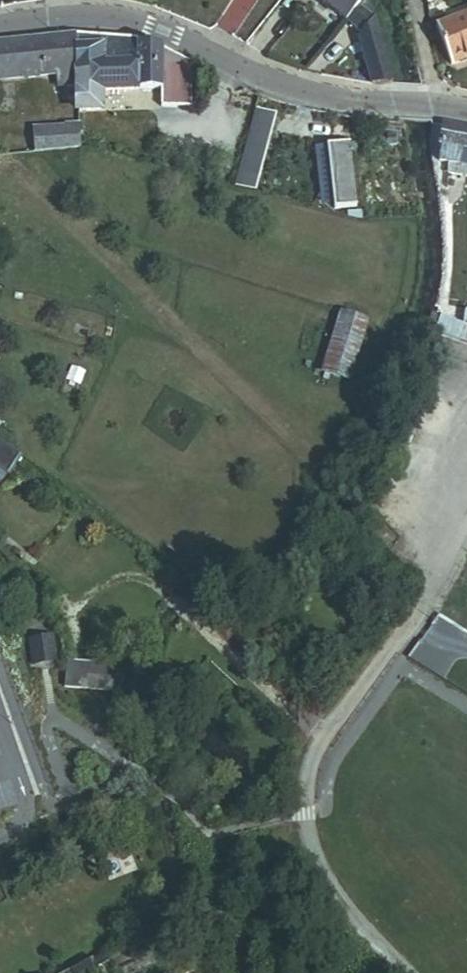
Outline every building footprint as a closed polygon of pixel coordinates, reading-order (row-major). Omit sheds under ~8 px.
[(341,22),(362,0),(318,0),(341,22)] [(393,87),(373,7),(368,0),(362,0),(341,22),(354,36),(350,39),(367,79),(387,83),(387,87),(393,87)] [(466,62),(466,29),(439,41),(447,68),(466,62)] [(75,34),(0,40),(0,74),(54,72),(54,85),(75,86),(75,34)] [(156,115),(185,117),(190,58),(161,54),(160,47),(137,44),(136,38),(127,37),(75,34),(75,86),(75,107),(99,107),(100,87),(157,91),(156,115)] [(236,183),(255,188),(274,114),(255,109),(236,183)] [(79,120),(31,123),(33,151),(81,148),(79,120)] [(447,125),(441,154),(443,154),(440,170),(451,172),(449,183),(466,186),(466,129),(447,125)] [(335,209),(356,207),(349,142),(328,145),(334,208),(335,209)] [(323,209),(334,208),(328,145),(317,146),(323,209)] [(462,343),(466,322),(466,310),(457,308),(453,324),(429,318),(426,330),(442,334),(441,338),(462,343)] [(314,376),(337,384),(359,320),(335,312),(314,376)] [(464,566),(441,625),(466,636),(466,567),(464,566)] [(32,663),(57,659),(53,632),(39,634),(27,636),(32,663)] [(64,687),(115,691),(117,664),(67,660),(64,687)]
